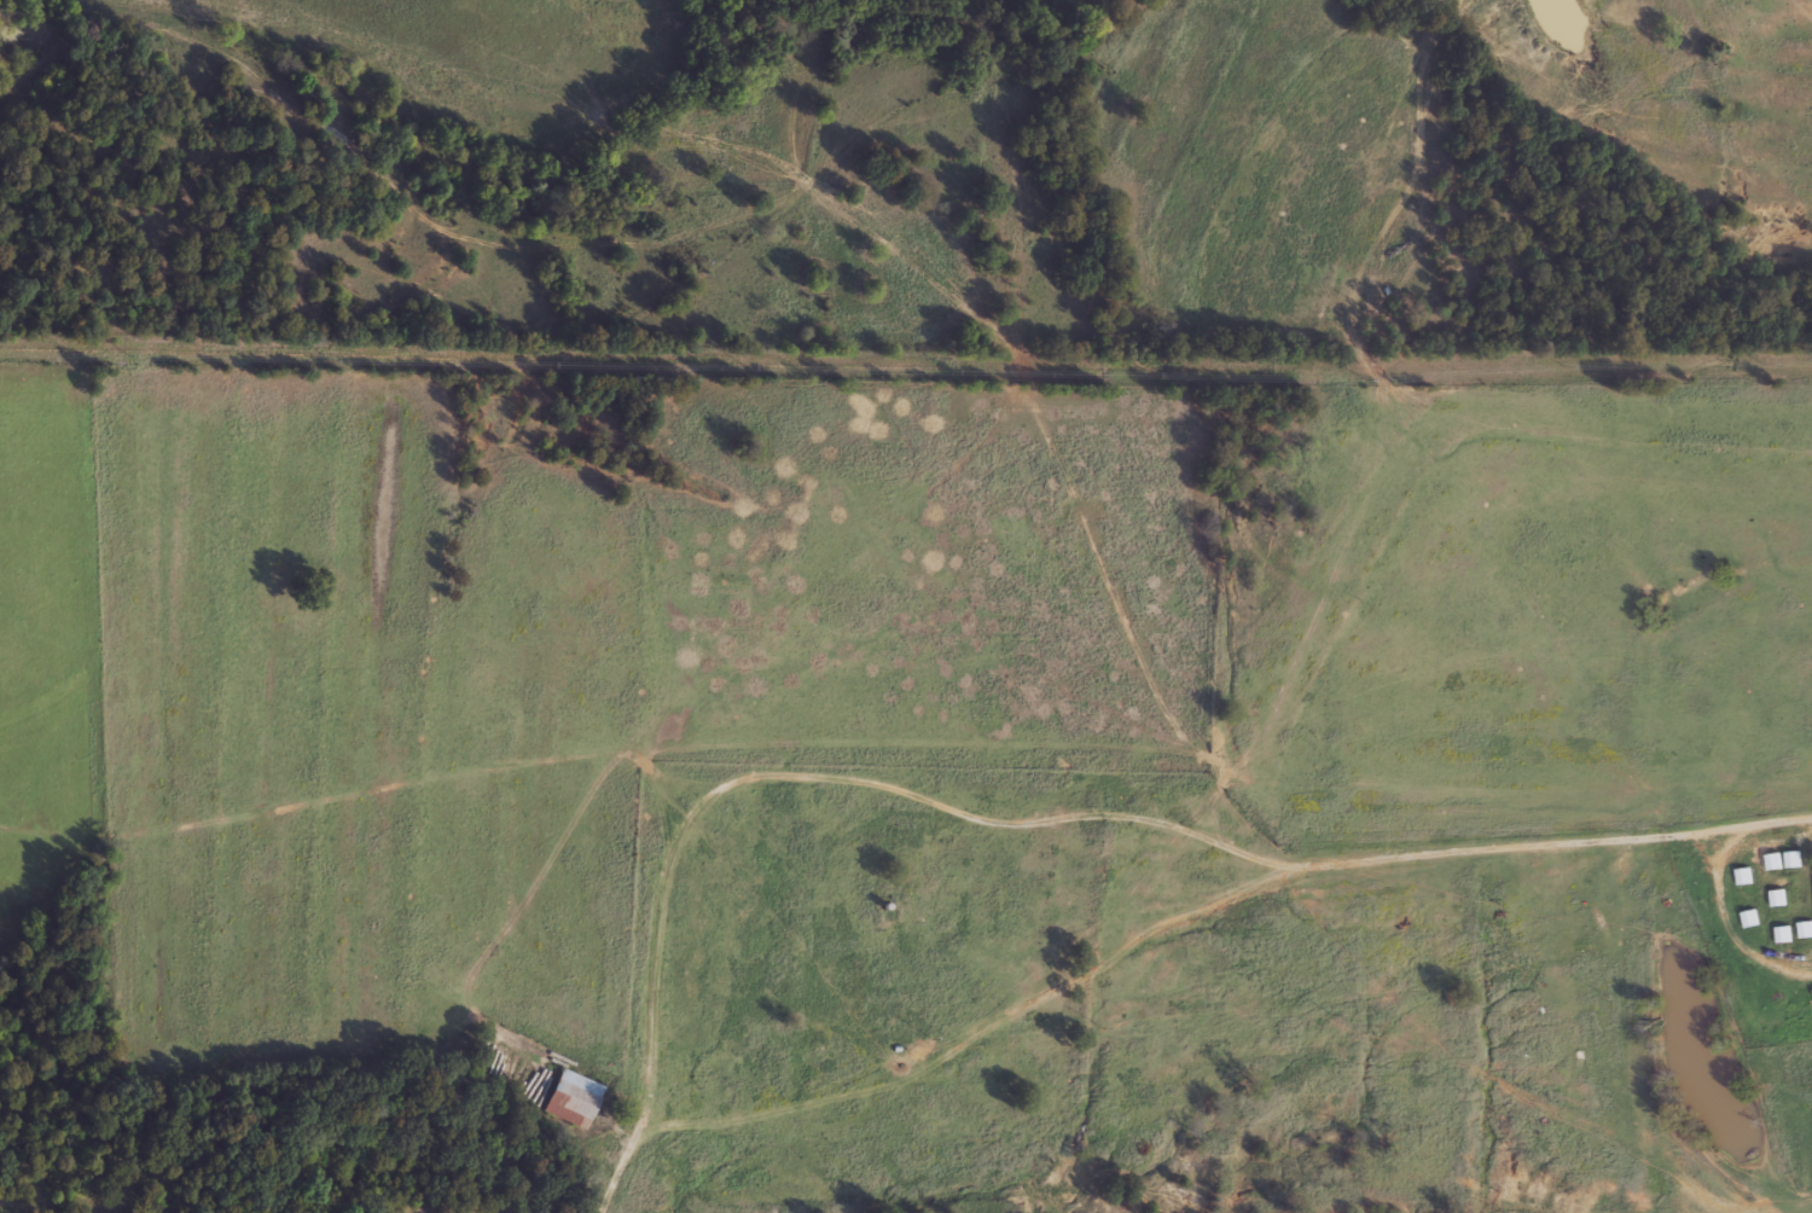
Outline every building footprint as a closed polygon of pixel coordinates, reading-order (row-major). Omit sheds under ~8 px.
[(1787,867),(1785,851),(1801,851),(1801,866),(1787,867)] [(1767,869),(1766,854),(1781,853),(1782,869),(1767,869)] [(1737,883),(1736,869),(1750,867),(1752,882),(1737,883)] [(1785,906),(1771,906),(1771,889),(1785,889),(1785,906)] [(1742,911),(1756,909),(1759,924),(1744,927),(1742,911)] [(1799,922),(1811,921),(1811,936),(1800,938),(1799,922)] [(1789,927),(1789,941),(1776,941),(1776,927),(1789,927)] [(603,1084),(585,1128),(541,1112),(559,1067),(603,1084)]
